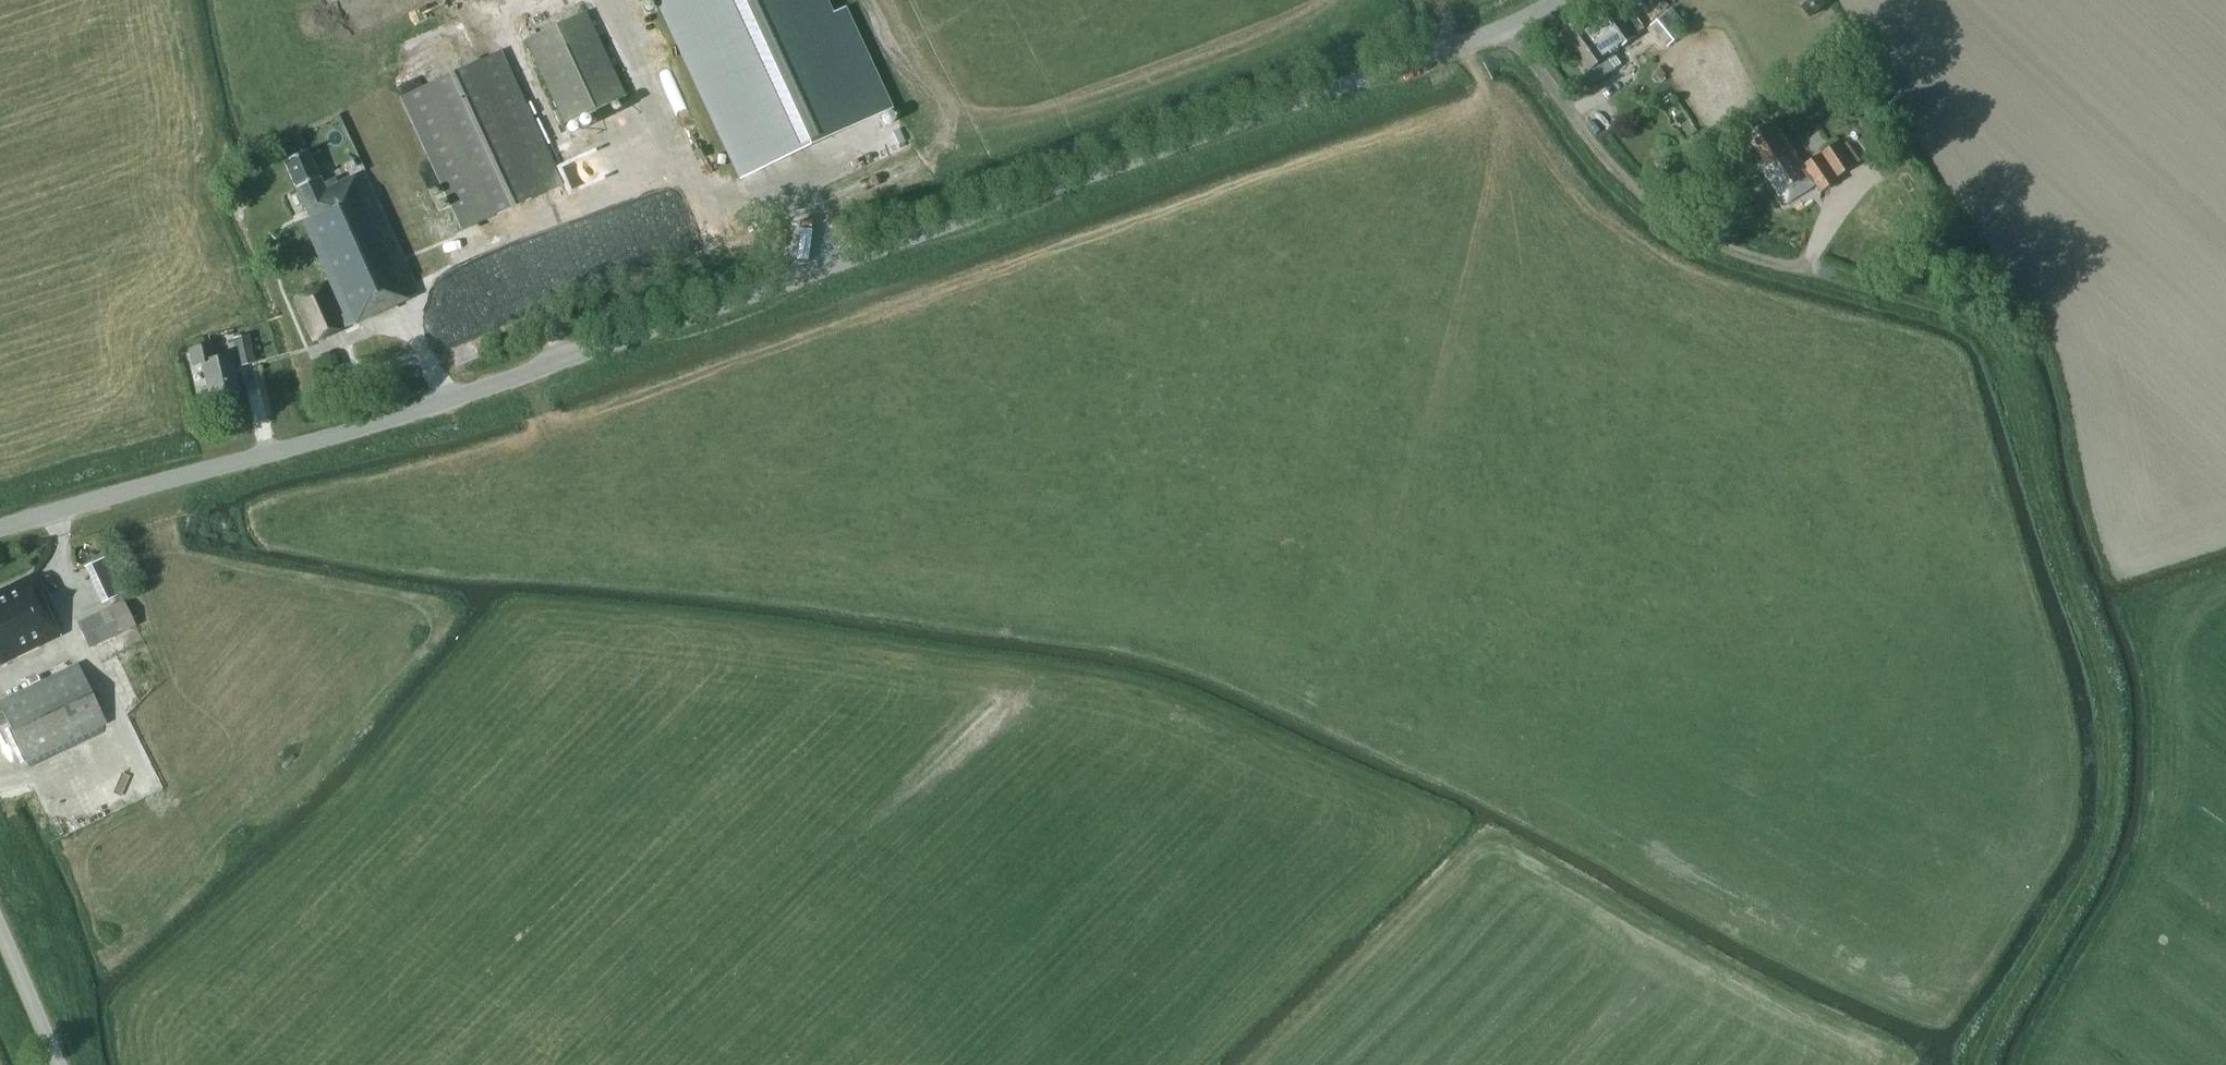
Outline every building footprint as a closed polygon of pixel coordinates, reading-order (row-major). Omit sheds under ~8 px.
[(889,107),(843,8),(828,15),(820,0),(661,0),(742,176),(889,107)] [(1810,17),(1826,4),(1822,0),(1812,0),(1802,8),(1810,17)] [(1597,83),(1617,68),(1607,54),(1643,29),(1635,18),(1627,25),(1615,7),(1589,25),(1583,17),(1560,33),(1597,83)] [(525,38),(564,123),(624,95),(585,11),(525,38)] [(1651,26),(1668,47),(1683,35),(1666,14),(1651,26)] [(642,35),(669,91),(682,85),(655,29),(642,35)] [(399,96),(461,230),(562,183),(501,49),(399,96)] [(1816,184),(1822,193),(1840,182),(1837,178),(1855,167),(1840,143),(1804,166),(1775,121),(1749,137),(1768,167),(1763,170),(1785,204),(1816,184)] [(909,130),(847,154),(853,170),(915,146),(909,130)] [(294,296),(313,341),(416,295),(361,172),(337,182),(335,178),(323,183),(320,175),(318,175),(307,150),(284,163),(308,217),(301,219),(329,280),(294,296)] [(255,362),(249,334),(232,338),(239,366),(255,362)] [(231,354),(215,358),(211,343),(189,348),(193,365),(202,362),(210,398),(239,391),(231,354)] [(98,602),(121,595),(108,555),(85,563),(98,602)] [(59,636),(31,575),(0,590),(0,664),(59,636)] [(123,600),(77,622),(89,647),(93,645),(100,660),(142,640),(123,600)] [(0,700),(0,726),(8,722),(26,760),(106,722),(77,663),(0,700)]
